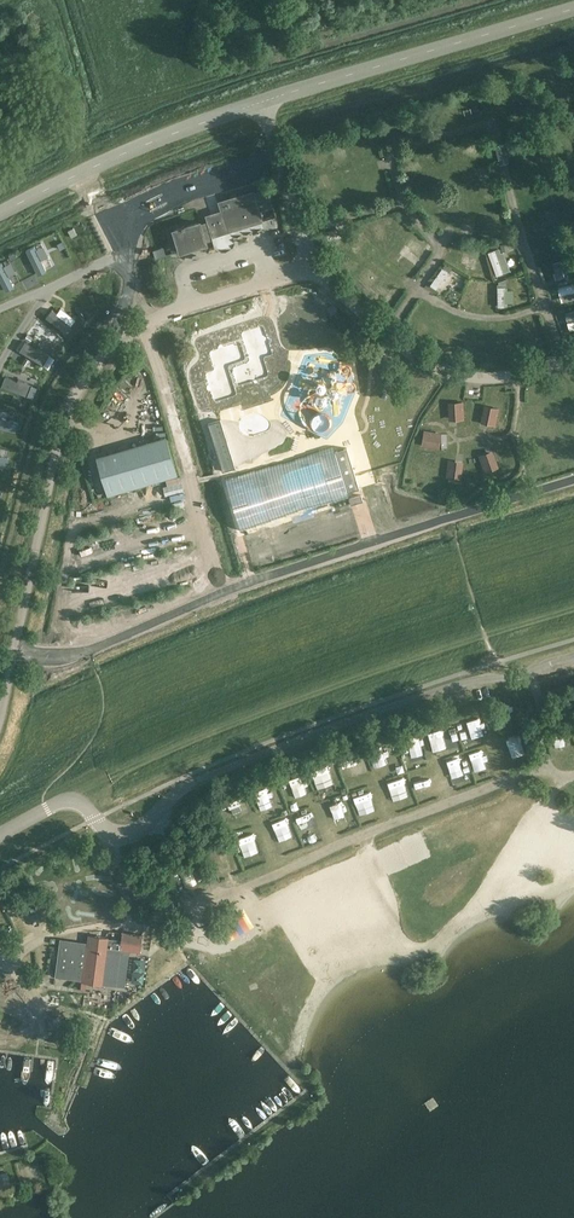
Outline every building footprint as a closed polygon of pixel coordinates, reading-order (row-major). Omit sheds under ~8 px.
[(476,95),(466,96),(467,108),(477,108),(476,95)] [(434,106),(439,124),(454,120),(449,102),(434,106)] [(406,113),(411,131),(422,128),(417,110),(406,113)] [(380,122),(381,135),(398,133),(396,120),(380,122)] [(362,130),(348,134),(353,152),(367,149),(362,130)] [(517,140),(522,152),(539,145),(534,133),(517,140)] [(325,141),(331,159),(343,156),(338,137),(325,141)] [(461,152),(476,157),(481,144),(465,139),(461,152)] [(298,150),(295,160),(316,166),(319,157),(298,150)] [(434,161),(447,161),(447,150),(433,151),(434,161)] [(542,154),(525,157),(526,164),(543,162),(542,154)] [(413,176),(421,165),(409,155),(400,166),(413,176)] [(487,166),(475,168),(477,180),(489,178),(487,166)] [(305,181),(308,192),(326,187),(323,176),(305,181)] [(277,194),(283,193),(280,179),(273,181),(277,194)] [(369,197),(381,195),(380,184),(367,186),(369,197)] [(329,185),(324,198),(337,204),(343,191),(329,185)] [(534,203),(552,199),(549,187),(531,191),(534,203)] [(412,192),(414,202),(427,199),(424,189),(412,192)] [(262,222),(252,192),(220,202),(223,211),(207,216),(209,222),(200,225),(199,222),(186,226),(185,225),(183,225),(184,227),(174,230),(180,251),(206,243),(205,239),(214,237),(216,246),(221,248),(231,245),(233,241),(230,231),(262,222)] [(494,192),(479,194),(481,206),(496,203),(494,192)] [(438,225),(446,214),(436,206),(428,217),(438,225)] [(286,235),(289,244),(302,241),(292,211),(285,214),(291,233),(286,235)] [(184,214),(166,214),(166,223),(184,223),(184,214)] [(496,215),(482,222),(489,236),(503,229),(496,215)] [(323,228),(335,224),(332,216),(320,220),(323,228)] [(369,233),(379,231),(375,219),(366,222),(369,233)] [(394,225),(385,236),(393,242),(402,232),(394,225)] [(460,237),(471,236),(471,225),(460,225),(460,237)] [(366,241),(348,226),(339,236),(358,251),(366,241)] [(73,228),(68,231),(71,237),(77,235),(73,228)] [(417,251),(422,245),(413,236),(407,241),(417,251)] [(543,251),(566,249),(565,237),(542,238),(543,251)] [(63,241),(57,243),(60,249),(65,246),(63,241)] [(26,250),(39,275),(47,270),(35,246),(26,250)] [(494,275),(501,272),(493,248),(485,251),(494,275)] [(452,257),(477,258),(477,250),(453,249),(452,257)] [(343,272),(360,267),(357,254),(339,259),(343,272)] [(571,270),(567,257),(550,262),(553,274),(571,270)] [(6,291),(14,287),(2,262),(0,263),(0,280),(6,291)] [(426,283),(432,288),(445,271),(439,267),(426,283)] [(360,287),(373,273),(367,268),(362,274),(360,272),(353,280),(360,287)] [(436,287),(441,290),(450,275),(444,272),(436,287)] [(482,279),(482,287),(493,288),(493,279),(482,279)] [(498,285),(497,285),(497,288),(504,288),(507,288),(506,280),(498,283),(498,285)] [(557,284),(557,292),(573,290),(573,282),(557,284)] [(387,283),(373,298),(381,305),(395,289),(387,283)] [(437,318),(428,313),(429,312),(418,306),(407,324),(414,328),(420,318),(432,325),(437,318)] [(52,309),(46,317),(65,332),(71,324),(52,309)] [(539,321),(527,324),(532,347),(545,344),(539,321)] [(565,337),(572,336),(570,325),(562,327),(565,337)] [(415,327),(412,332),(426,340),(429,335),(415,327)] [(515,351),(514,327),(506,328),(507,352),(515,351)] [(458,346),(460,329),(450,328),(449,345),(458,346)] [(24,342),(19,352),(43,365),(48,356),(24,342)] [(316,360),(322,375),(328,372),(322,358),(316,360)] [(5,377),(1,386),(27,396),(30,387),(5,377)] [(529,392),(530,407),(546,407),(546,391),(529,392)] [(12,396),(10,402),(19,405),(21,399),(12,396)] [(449,403),(450,417),(461,416),(461,409),(463,409),(462,402),(449,403)] [(493,422),(495,415),(497,415),(498,409),(485,406),(482,420),(493,422)] [(0,417),(0,427),(15,432),(18,422),(0,417)] [(221,419),(208,423),(223,471),(235,467),(221,419)] [(547,431),(547,421),(532,421),(533,432),(547,431)] [(431,434),(432,432),(425,431),(422,444),(436,446),(438,435),(431,434)] [(167,439),(97,460),(107,495),(178,475),(167,439)] [(289,459),(225,478),(241,531),(349,497),(347,491),(359,488),(347,447),(335,451),(333,445),(289,459)] [(482,457),(485,464),(483,465),(486,471),(498,466),(493,453),(482,457)] [(0,455),(0,465),(7,467),(9,457),(0,455)] [(451,463),(450,470),(448,470),(447,477),(460,478),(462,465),(451,463)] [(534,465),(535,480),(551,479),(551,464),(534,465)] [(361,495),(349,498),(351,505),(363,501),(361,495)] [(274,538),(256,544),(259,553),(266,550),(267,554),(278,550),(274,538)] [(499,721),(500,721),(497,712),(484,717),(491,735),(503,731),(499,721)] [(459,726),(460,738),(472,736),(471,724),(459,726)] [(439,731),(429,734),(433,750),(443,748),(439,731)] [(506,737),(510,747),(522,743),(518,732),(506,737)] [(417,734),(402,738),(407,758),(422,754),(417,734)] [(443,758),(445,767),(459,763),(457,754),(443,758)] [(406,773),(410,784),(420,781),(416,770),(406,773)] [(386,778),(389,792),(399,790),(396,776),(386,778)] [(285,782),(290,794),(301,789),(296,777),(285,782)] [(252,794),(256,805),(267,801),(264,790),(252,794)] [(359,790),(350,792),(352,803),(362,801),(359,790)] [(343,794),(329,799),(333,810),(347,805),(343,794)] [(304,815),(292,820),(298,832),(309,826),(304,815)] [(279,840),(292,834),(285,819),(272,825),(279,840)] [(238,851),(249,845),(241,830),(230,835),(238,851)] [(211,850),(219,868),(230,864),(223,846),(211,850)] [(205,880),(198,861),(171,871),(178,890),(205,880)] [(233,940),(251,929),(240,911),(222,922),(233,940)] [(82,980),(82,982),(116,986),(120,960),(121,949),(140,951),(142,935),(123,932),(121,942),(108,940),(108,937),(88,935),(87,943),(60,939),(56,976),(82,980)] [(70,1044),(79,1046),(81,1036),(73,1034),(70,1044)] [(72,1084),(75,1078),(64,1074),(62,1080),(72,1084)] [(16,1177),(34,1173),(31,1163),(13,1168),(16,1177)]
